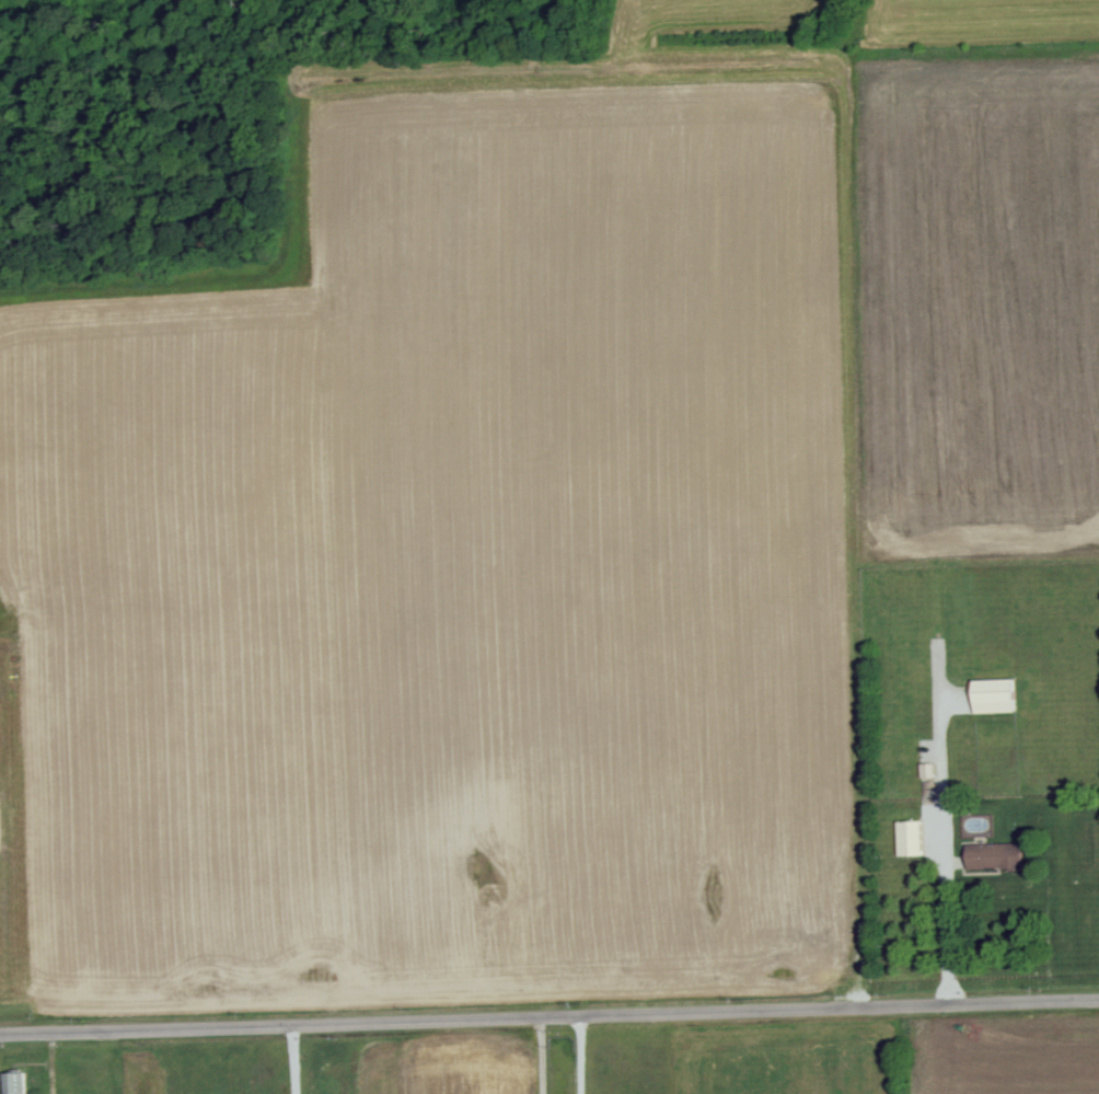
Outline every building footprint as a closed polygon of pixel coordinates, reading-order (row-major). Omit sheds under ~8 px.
[(1016,713),(1015,679),(974,680),(975,714),(1016,713)] [(922,821),(899,822),(899,857),(923,856),(922,821)] [(1023,869),(1023,844),(967,845),(968,870),(1023,869)] [(4,1074),(4,1093),(26,1093),(25,1073),(4,1074)]
